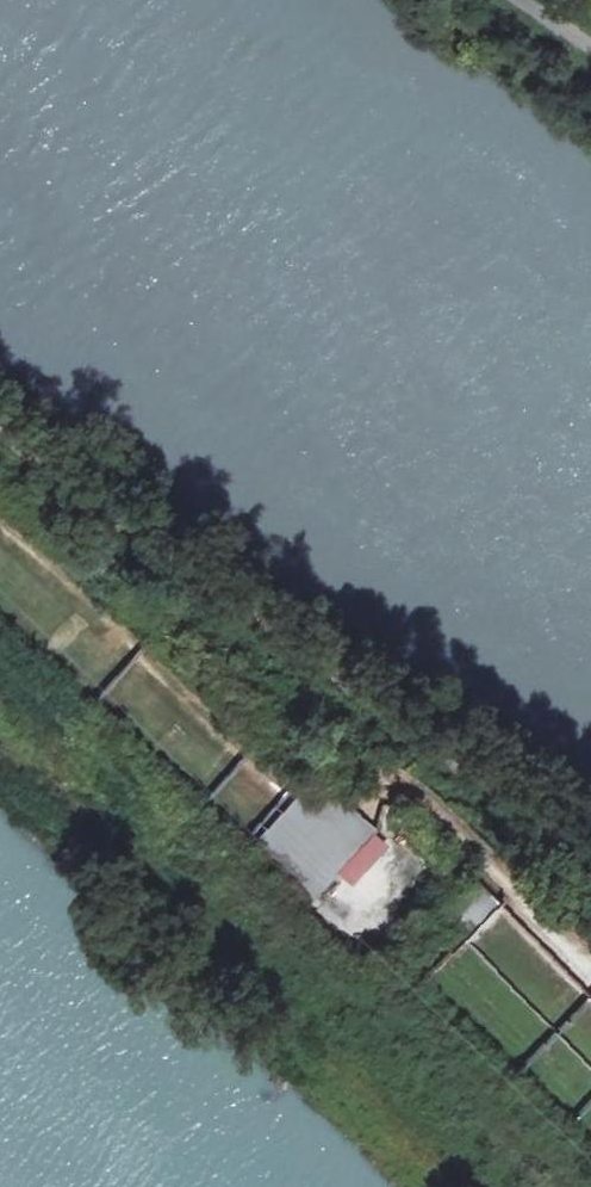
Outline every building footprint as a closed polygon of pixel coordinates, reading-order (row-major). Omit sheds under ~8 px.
[(240,848),(305,908),(367,840),(325,801),(312,814),(290,794),(240,848)] [(430,925),(457,951),(494,913),(468,887),(430,925)]
